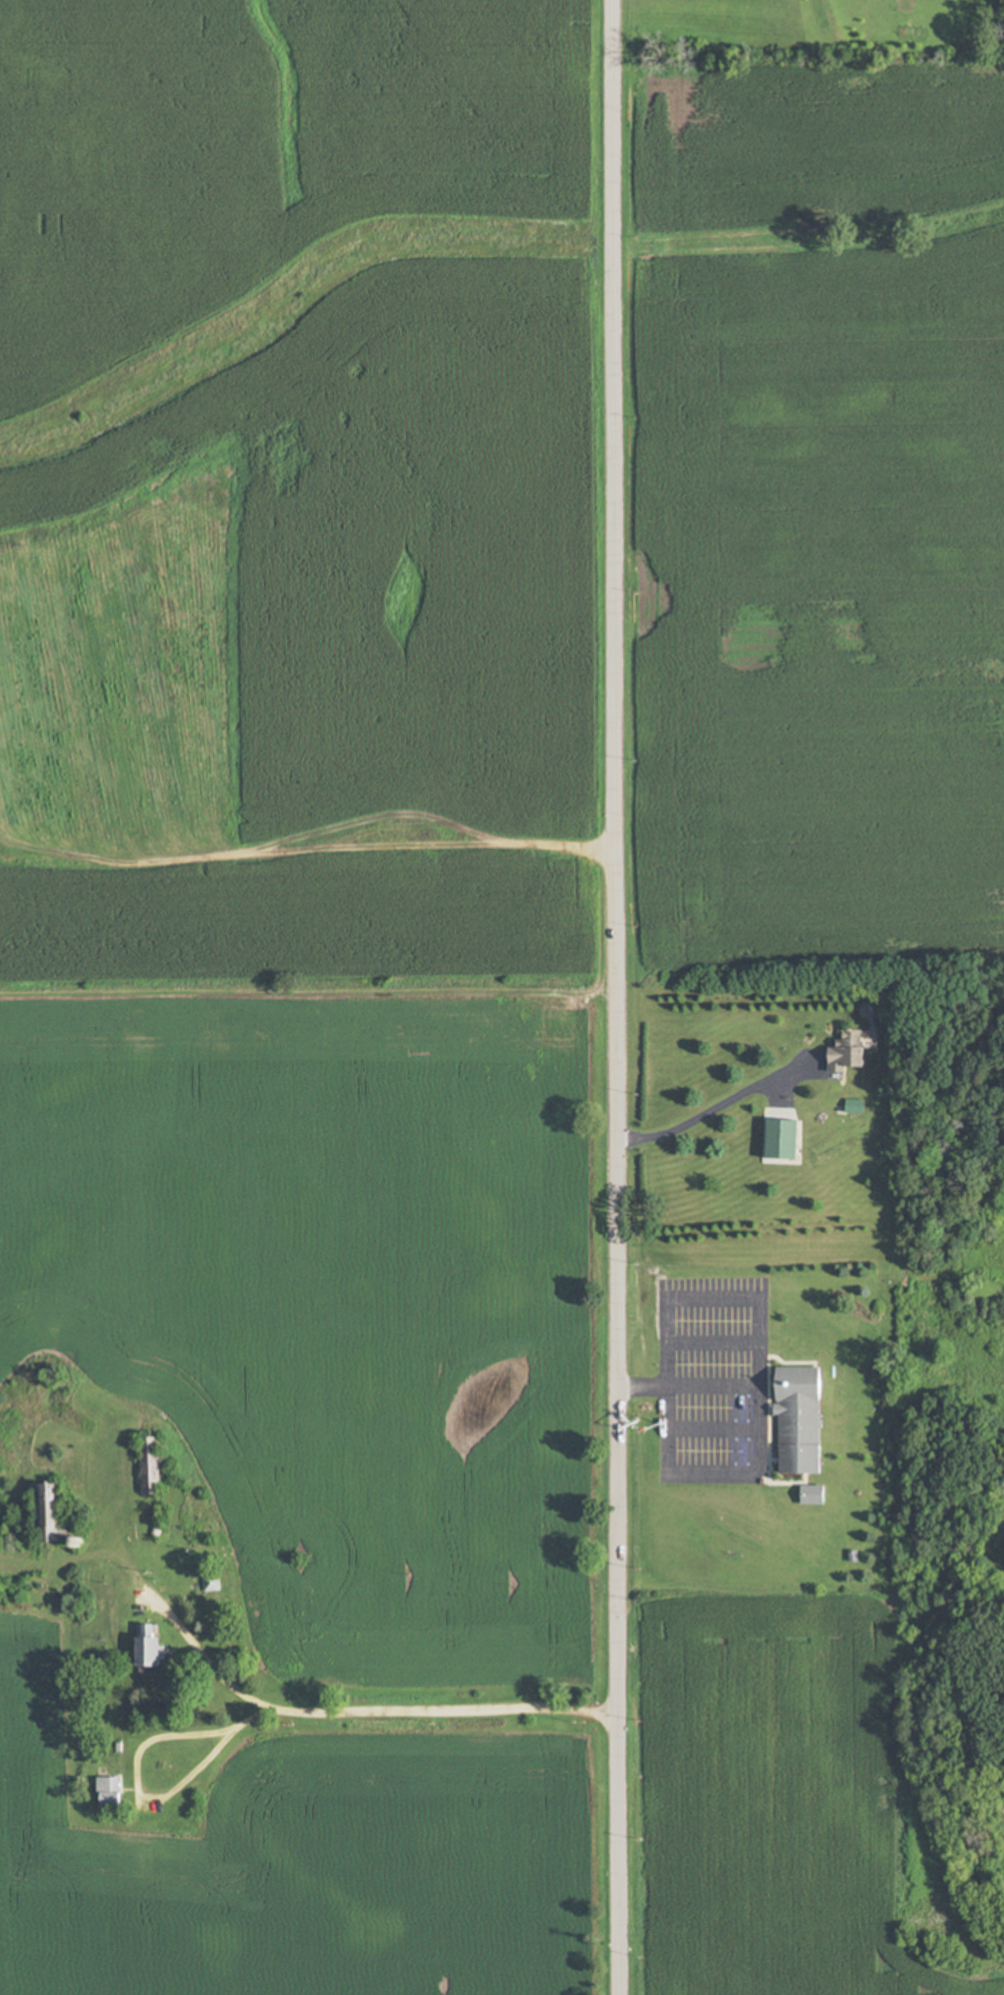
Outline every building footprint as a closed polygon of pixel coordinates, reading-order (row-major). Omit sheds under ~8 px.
[(832,1069),(867,1068),(866,1029),(843,1029),(843,1046),(832,1046),(832,1069)] [(779,1473),(824,1473),(823,1367),(778,1367),(779,1473)] [(162,1437),(146,1437),(146,1492),(162,1492),(162,1437)] [(43,1541),(65,1541),(65,1483),(42,1483),(43,1541)] [(827,1504),(827,1487),(804,1487),(804,1504),(827,1504)] [(222,1590),(221,1570),(205,1571),(206,1591),(222,1590)] [(168,1666),(168,1635),(161,1635),(161,1624),(142,1624),(142,1666),(168,1666)] [(102,1805),(123,1805),(123,1776),(102,1776),(102,1805)]
